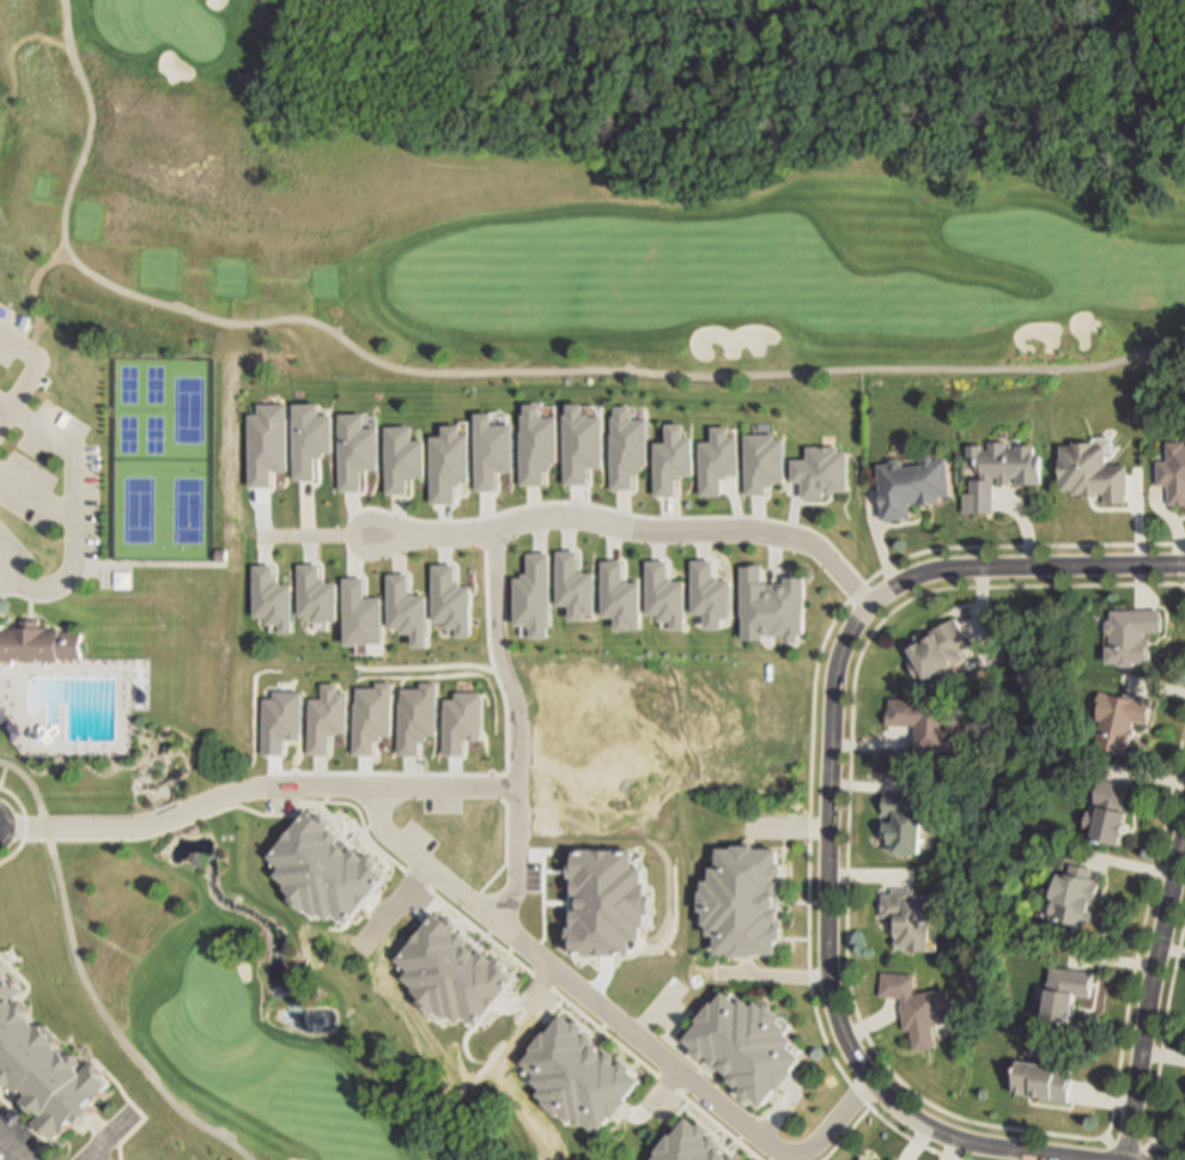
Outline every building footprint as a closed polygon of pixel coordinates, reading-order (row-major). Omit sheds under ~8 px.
[(524,406),(524,415),(521,415),(521,432),(519,432),(519,486),(543,486),(543,473),(549,472),(549,468),(553,468),(553,463),(557,463),(557,418),(542,418),(542,414),(539,415),(539,405),(524,406)] [(566,406),(566,415),(564,415),(565,486),(589,485),(589,469),(603,469),(602,418),(589,418),(589,415),(582,415),(582,405),(566,406)] [(614,408),(614,418),(610,418),(612,436),(609,436),(610,490),(633,490),(633,476),(640,475),(640,472),(644,472),(644,467),(649,467),(648,420),(633,420),(633,418),(630,418),(630,407),(614,408)] [(474,414),(475,491),(497,491),(497,470),(498,470),(498,473),(512,473),(512,425),(490,426),(490,414),(474,414)] [(700,443),(700,497),(722,496),(722,479),(729,479),(729,475),(740,475),(740,455),(737,455),(737,437),(729,437),(729,427),(712,427),(712,443),(700,443)] [(743,435),(746,496),(767,496),(767,487),(773,486),(773,484),(784,482),(784,439),(776,439),(776,435),(743,435)] [(1003,437),(1003,444),(1013,444),(1014,439),(1032,439),(1032,444),(1038,444),(1038,482),(1015,482),(1015,474),(1008,474),(1008,478),(996,478),(996,474),(990,474),(991,506),(968,508),(961,508),(961,487),(968,487),(968,474),(979,474),(979,466),(974,466),(974,454),(964,454),(964,439),(982,438),(982,444),(986,444),(986,436),(1003,437)] [(1092,436),(1092,439),(1104,439),(1104,458),(1124,458),(1125,458),(1125,487),(1124,487),(1124,496),(1104,496),(1102,496),(1102,487),(1095,487),(1095,490),(1081,490),(1081,487),(1070,487),(1070,485),(1058,485),(1058,473),(1056,473),(1056,454),(1057,454),(1057,439),(1070,439),(1070,436),(1092,436)] [(1166,436),(1184,436),(1184,438),(1184,498),(1168,499),(1167,479),(1156,480),(1155,456),(1166,455),(1166,439),(1166,436)] [(654,444),(655,498),(676,497),(676,480),(683,481),(683,476),(694,476),(694,456),(693,456),(693,438),(685,438),(683,437),(667,437),(667,443),(654,444)] [(790,460),(791,481),(801,481),(801,499),(824,498),(824,490),(825,490),(825,494),(835,494),(835,492),(847,492),(847,450),(839,450),(839,445),(806,447),(806,460),(790,460)] [(931,454),(935,457),(947,456),(950,494),(940,494),(941,499),(929,500),(929,503),(918,503),(917,500),(910,502),(911,516),(882,518),(881,505),(882,505),(877,463),(888,462),(892,457),(899,457),(904,462),(904,464),(922,463),(922,460),(925,455),(931,454)] [(557,552),(557,607),(571,607),(571,621),(587,621),(587,615),(596,615),(596,575),(585,575),(585,572),(578,572),(578,552),(557,552)] [(514,579),(515,627),(528,627),(528,630),(531,630),(531,639),(548,639),(548,630),(551,630),(549,555),(528,555),(528,575),(522,575),(522,578),(514,579)] [(602,563),(603,619),(615,619),(615,632),(632,632),(632,626),(642,626),(640,583),(630,583),(630,582),(624,582),(624,561),(602,563)] [(691,561),(713,561),(713,578),(719,578),(719,582),(731,581),(731,601),(730,601),(731,620),(723,620),(723,630),(705,631),(705,615),(692,615),(691,561)] [(646,563),(648,617),(658,617),(658,622),(672,622),(672,631),(686,631),(685,583),(674,583),(673,579),(668,579),(668,563),(646,563)] [(740,567),(741,618),(742,618),(743,640),(762,640),(762,634),(765,636),(771,636),(771,638),(783,637),(783,644),(798,644),(798,636),(803,636),(803,612),(806,612),(804,576),(790,576),(790,578),(784,578),(784,584),(768,584),(768,589),(767,589),(767,583),(761,583),(761,564),(746,565),(746,566),(740,567)] [(1147,632),(1147,637),(1151,637),(1151,662),(1147,662),(1141,662),(1141,663),(1123,664),(1123,662),(1113,662),(1108,662),(1108,645),(1113,645),(1113,634),(1107,630),(1107,621),(1112,618),(1112,609),(1162,608),(1163,631),(1147,632)] [(904,645),(956,617),(966,633),(968,632),(973,643),(961,649),(966,657),(928,678),(919,662),(914,664),(904,645)] [(57,633),(57,632),(44,632),(43,630),(36,630),(36,622),(17,622),(17,630),(10,630),(10,632),(0,632),(0,662),(54,662),(54,660),(78,660),(78,633),(57,633)] [(1149,723),(1135,719),(1134,727),(1136,727),(1132,743),(1130,743),(1129,751),(1098,745),(1102,719),(1099,718),(1102,703),(1099,702),(1101,690),(1129,696),(1129,693),(1155,698),(1149,723)] [(891,698),(920,698),(920,700),(948,700),(947,743),(917,742),(917,724),(891,723),(891,698)] [(1130,810),(1124,844),(1095,839),(1098,827),(1087,826),(1090,809),(1101,812),(1102,804),(1096,803),(1101,778),(1129,783),(1124,809),(1130,810)] [(895,787),(895,789),(905,789),(905,792),(916,792),(916,810),(925,810),(925,851),(898,851),(898,843),(894,843),(894,839),(891,839),(891,822),(894,822),(894,821),(898,821),(898,815),(887,815),(887,810),(887,792),(887,789),(887,787),(895,787)] [(308,807),(318,816),(321,813),(332,822),(328,827),(330,830),(334,826),(344,833),(340,838),(352,849),(356,844),(365,852),(363,856),(366,858),(371,854),(379,861),(376,866),(388,874),(373,893),(375,894),(361,911),(359,910),(348,922),(335,911),(329,917),(322,911),(320,913),(309,905),(305,910),(291,898),(293,895),(284,888),(288,882),(278,875),(282,869),(267,857),(278,844),(275,843),(290,825),(292,826),(308,807)] [(755,848),(779,848),(779,862),(784,862),(784,876),(777,876),(777,880),(782,880),(782,892),(776,892),(776,909),(782,909),(780,922),(777,922),(777,927),(783,927),(783,939),(778,939),(778,953),(754,953),(754,955),(733,955),(733,952),(716,952),(716,934),(709,934),(709,924),(704,924),(705,910),(699,910),(699,892),(703,892),(703,880),(709,880),(709,867),(716,868),(716,848),(733,848),(733,845),(755,845),(755,848)] [(1095,867),(1094,877),(1099,879),(1099,882),(1101,882),(1098,904),(1095,904),(1093,911),(1092,923),(1086,922),(1056,917),(1057,915),(1053,915),(1057,899),(1059,899),(1059,897),(1057,897),(1056,897),(1058,885),(1059,885),(1062,871),(1064,873),(1066,862),(1095,867)] [(917,887),(917,893),(917,898),(935,898),(935,921),(932,921),(932,947),(932,949),(912,949),(912,947),(899,947),(900,916),(885,916),(885,893),(895,893),(895,887),(917,887)] [(436,912),(446,921),(449,918),(460,927),(456,933),(458,935),(462,930),(472,939),(468,942),(480,953),(484,949),(493,956),(491,960),(494,964),(499,958),(508,966),(504,970),(516,979),(502,997),(503,1000),(490,1016),(487,1014),(476,1027),(463,1015),(457,1021),(450,1015),(448,1019),(437,1010),(433,1014),(419,1003),(421,1000),(412,992),(417,988),(406,979),(411,974),(395,961),(406,949),(403,947),(418,929),(420,931),(436,912)] [(1098,971),(1094,996),(1078,994),(1076,1013),(1078,1013),(1077,1021),(1075,1021),(1047,1018),(1051,991),(1053,966),(1098,971)] [(1,1074),(0,1073),(0,973),(1,972),(10,982),(11,980),(22,990),(11,1001),(17,1006),(22,1001),(31,1009),(26,1014),(34,1020),(32,1021),(38,1028),(43,1024),(61,1040),(56,1045),(62,1051),(63,1050),(71,1057),(74,1053),(83,1062),(78,1068),(84,1073),(92,1063),(102,1073),(101,1075),(110,1083),(103,1091),(104,1093),(77,1120),(75,1119),(69,1125),(72,1126),(62,1136),(60,1135),(54,1142),(44,1134),(43,1135),(32,1125),(42,1116),(37,1111),(34,1113),(23,1104),(29,1097),(24,1091),(20,1093),(12,1085),(13,1083),(2,1071),(1,1074)] [(917,974),(914,994),(930,991),(940,990),(950,989),(953,1008),(943,1009),(944,1022),(935,1025),(938,1045),(918,1049),(914,1028),(908,1030),(907,1022),(905,1022),(903,1003),(905,1003),(904,997),(881,995),(883,972),(917,974)] [(724,991),(737,1002),(743,996),(750,1002),(753,998),(764,1008),(767,1003),(782,1015),(779,1018),(789,1025),(785,1030),(795,1038),(790,1043),(806,1056),(796,1068),(798,1070),(784,1088),(782,1086),(766,1106),(754,1097),(752,1100),(741,1091),(746,1086),(742,1083),(740,1087),(730,1080),(734,1075),(721,1064),(717,1069),(707,1061),(711,1057),(706,1055),(703,1059),(693,1052),(697,1047),(685,1039),(700,1021),(698,1019),(711,1002),(713,1003),(724,991)] [(561,1013),(572,1022),(575,1019),(585,1028),(582,1033),(584,1036),(588,1032),(597,1040),(594,1044),(606,1055),(609,1050),(619,1058),(616,1062),(620,1064),(625,1059),(633,1067),(630,1071),(642,1081),(626,1099),(628,1100),(615,1117),(613,1116),(602,1129),(589,1117),(583,1123),(576,1117),(573,1120),(563,1111),(559,1116),(545,1104),(547,1101),(537,1094),(542,1089),(531,1081),(536,1076),(521,1063),(531,1050),(529,1049),(543,1031),(546,1032),(561,1013)] [(1070,1100),(1069,1103),(1041,1099),(1043,1097),(1016,1092),(1021,1059),(1068,1067),(1068,1069),(1074,1070),(1070,1100)] [(736,1153),(744,1159),(652,1159),(658,1153),(656,1152),(670,1134),(673,1135),(688,1116),(699,1125),(701,1122),(713,1131),(709,1136),(711,1138),(715,1135),(724,1143),(721,1147),(733,1158),(736,1153)]
